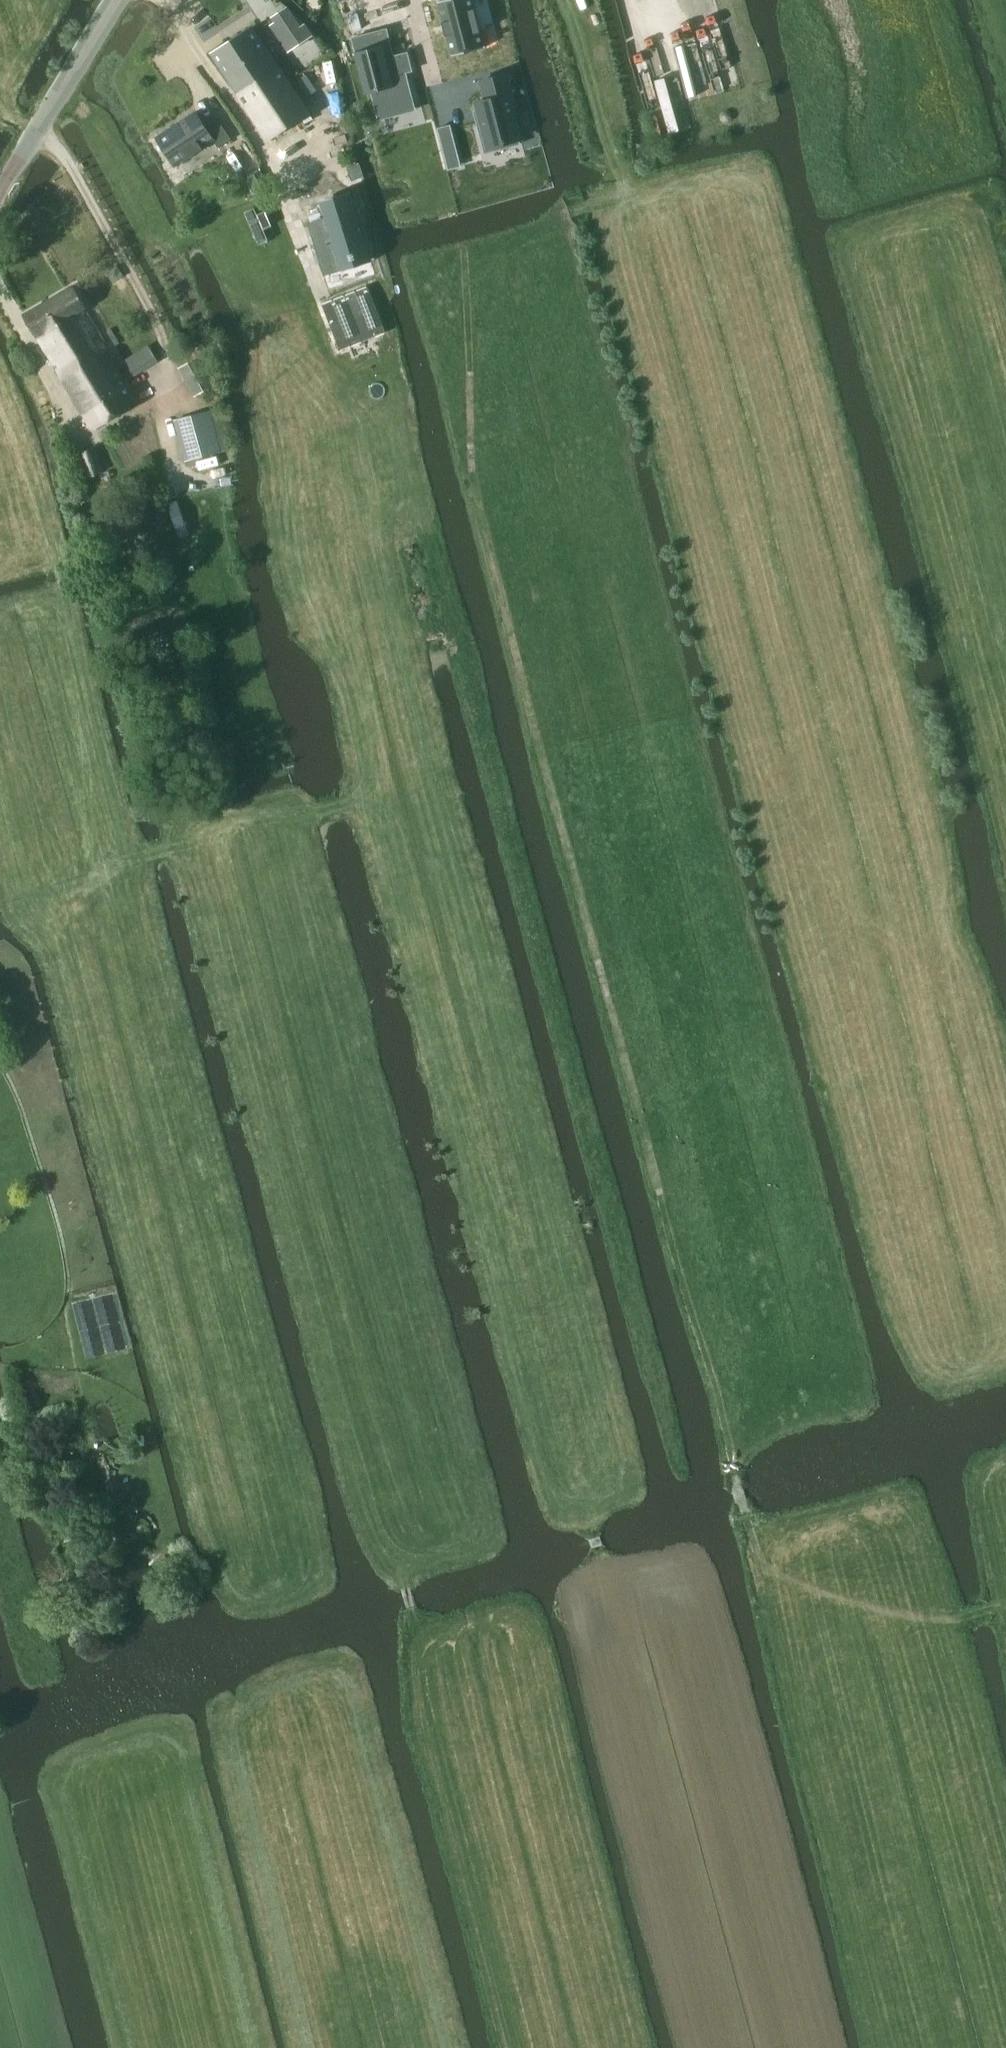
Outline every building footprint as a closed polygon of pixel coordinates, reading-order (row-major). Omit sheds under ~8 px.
[(450,6),(465,62),(504,52),(491,0),(456,0),(457,4),(450,6)] [(292,9),(274,20),(295,52),(318,36),(312,27),(306,30),(292,9)] [(269,140),(310,113),(252,27),(212,54),(269,140)] [(388,41),(364,49),(381,103),(391,99),(392,115),(415,109),(408,75),(414,74),(409,52),(393,58),(388,41)] [(497,106),(487,109),(491,130),(487,131),(494,154),(518,148),(518,154),(530,150),(529,145),(533,144),(513,76),(487,83),(497,106)] [(219,147),(231,139),(216,116),(204,123),(195,110),(155,135),(175,166),(214,141),(219,147)] [(363,177),(358,163),(347,166),(352,181),(363,177)] [(269,192),(260,172),(250,177),(258,197),(269,192)] [(246,211),(260,245),(276,238),(262,205),(246,211)] [(345,208),(318,217),(321,227),(312,230),(321,256),(330,253),(333,262),(360,253),(345,208)] [(25,314),(82,411),(105,396),(97,383),(119,369),(73,286),(25,314)] [(385,334),(367,287),(322,304),(340,351),(385,334)] [(150,346),(121,362),(130,379),(159,362),(150,346)] [(137,401),(119,369),(97,383),(105,396),(82,411),(93,429),(137,401)] [(206,370),(186,381),(194,397),(195,397),(215,386),(206,370)] [(210,411),(175,421),(186,461),(221,450),(210,411)] [(91,477),(103,472),(95,448),(82,452),(91,477)] [(163,507),(148,512),(153,526),(168,521),(163,507)]
